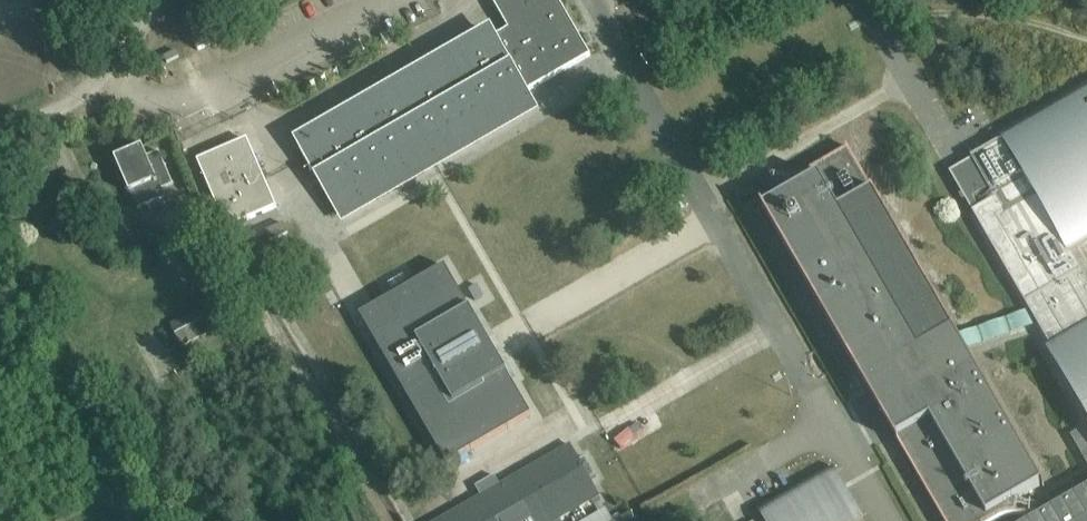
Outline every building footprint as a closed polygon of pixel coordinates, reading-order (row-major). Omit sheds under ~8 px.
[(559,0),(492,0),(509,29),(497,36),(496,35),(299,148),(338,215),(534,102),(528,91),(591,56),(559,0)] [(182,14),(198,49),(211,43),(195,8),(182,14)] [(1030,310),(1039,325),(1086,409),(1086,279),(1072,253),(1086,244),(1086,87),(1000,137),(1002,139),(971,157),(973,160),(951,172),(1030,310)] [(247,139),(235,145),(198,161),(227,229),(277,207),(247,139)] [(115,159),(137,209),(166,196),(163,189),(174,184),(159,151),(147,157),(143,147),(115,159)] [(1030,310),(957,335),(850,148),(808,172),(803,175),(797,177),(792,177),(789,177),(788,194),(763,209),(874,395),(945,520),(996,520),(1003,517),(1009,515),(1014,515),(1017,515),(1018,499),(1043,485),(965,350),(1039,325),(1030,310)] [(101,225),(115,218),(108,203),(95,210),(101,225)] [(285,223),(265,232),(270,243),(290,234),(285,223)] [(445,266),(360,316),(447,465),(486,442),(532,416),(445,266)] [(477,284),(470,288),(477,300),(484,296),(477,284)] [(172,324),(182,346),(211,332),(205,320),(201,310),(172,324)] [(1076,435),(1086,454),(1086,429),(1076,435)] [(438,520),(560,520),(600,498),(590,481),(596,477),(584,458),(579,462),(569,445),(499,485),(493,475),(474,486),(480,496),(438,520)] [(761,515),(765,520),(865,520),(836,473),(761,515)] [(1035,520),(1086,520),(1086,491),(1035,520)]
